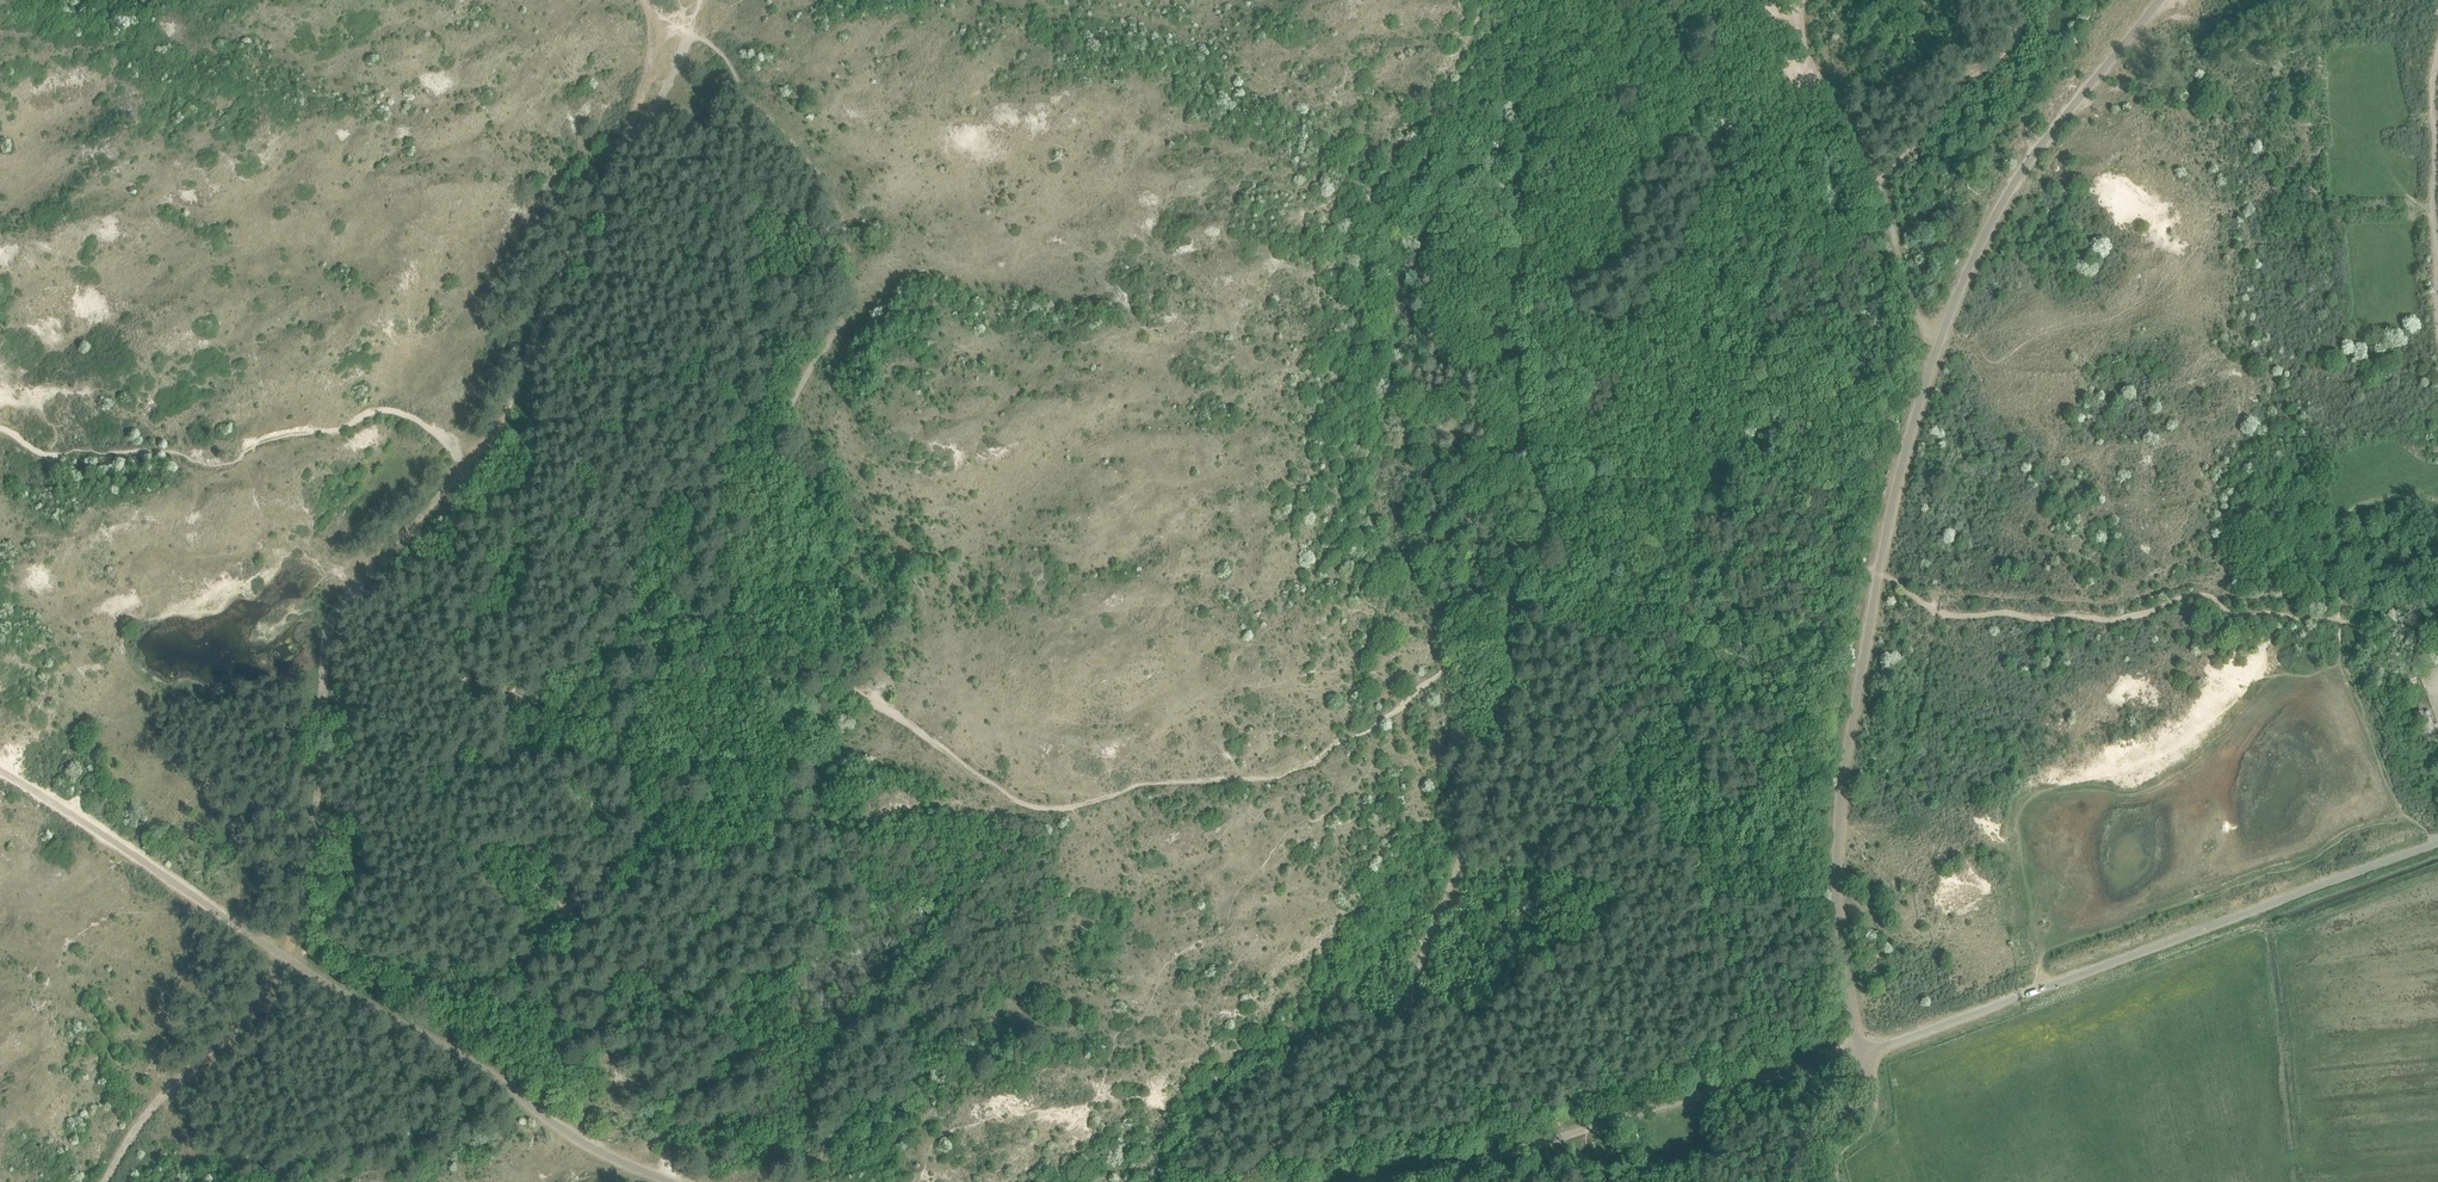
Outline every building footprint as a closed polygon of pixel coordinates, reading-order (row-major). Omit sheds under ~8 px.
[(2431,733),(2423,710),(2413,714),(2422,736),(2431,733)]
